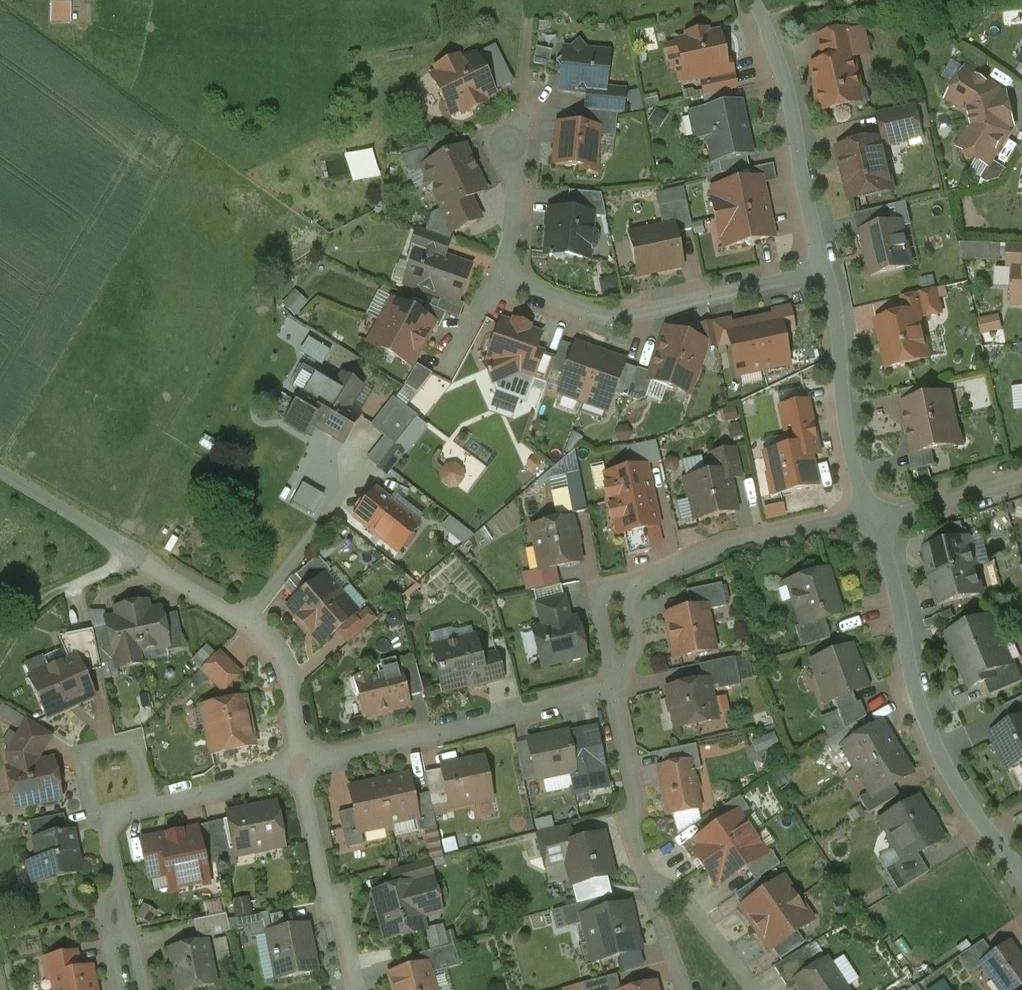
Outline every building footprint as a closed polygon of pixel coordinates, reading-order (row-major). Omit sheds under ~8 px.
[(49,21),(70,22),(70,0),(49,0),(49,21)] [(851,31),(819,38),(825,64),(853,58),(853,59),(857,58),(851,31)] [(688,41),(676,43),(684,82),(700,79),(726,73),(725,70),(717,34),(705,37),(705,32),(687,36),(688,41)] [(607,55),(584,53),(578,45),(555,63),(562,71),(560,91),(587,94),(603,95),(604,90),(607,55)] [(546,66),(549,50),(535,48),(532,64),(546,66)] [(475,57),(458,65),(455,59),(437,69),(439,74),(431,78),(449,116),(462,109),(464,114),(483,105),(480,100),(493,94),(475,57)] [(825,64),(813,67),(823,112),(850,106),(855,109),(865,107),(868,102),(866,92),(860,90),(853,59),(853,58),(825,64)] [(726,73),(700,79),(703,97),(704,97),(731,92),(735,90),(730,69),(725,70),(726,73)] [(998,91),(966,71),(957,84),(952,86),(947,93),(948,98),(947,101),(967,113),(969,121),(985,117),(982,101),(1000,97),(998,91)] [(623,92),(604,90),(603,95),(587,94),(585,111),(617,115),(621,115),(623,92)] [(731,92),(704,97),(707,109),(733,103),(731,92)] [(1000,97),(982,101),(985,117),(1009,111),(1006,95),(1000,97)] [(707,109),(689,113),(695,141),(708,139),(713,165),(718,164),(746,158),(751,157),(739,102),(707,109)] [(914,108),(879,116),(886,147),(910,142),(908,134),(920,131),(914,108)] [(585,111),(582,111),(580,128),(597,129),(596,136),(614,138),(617,115),(585,111)] [(1009,111),(985,117),(989,133),(1007,129),(1013,127),(1009,111)] [(985,117),(969,121),(971,128),(958,149),(960,150),(962,156),(969,160),(975,159),(988,167),(1008,134),(1007,129),(989,133),(985,117)] [(580,128),(558,126),(554,165),(580,168),(580,166),(579,165),(579,163),(591,164),(591,166),(593,166),(599,163),(594,162),(596,136),(597,129),(580,128)] [(880,140),(838,150),(850,199),(892,189),(880,140)] [(464,148),(421,168),(427,179),(424,180),(422,185),(425,192),(431,194),(433,193),(438,202),(437,203),(442,212),(471,199),(485,192),(464,148)] [(746,158),(718,164),(720,176),(748,170),(746,158)] [(772,165),(751,170),(753,181),(760,179),(761,185),(775,182),(772,165)] [(753,181),(712,190),(718,218),(714,219),(714,221),(718,220),(724,248),(744,244),(749,247),(752,242),(773,238),(761,185),(760,179),(753,181)] [(600,195),(568,192),(566,214),(591,216),(591,218),(605,219),(600,195)] [(471,199),(442,212),(450,230),(456,232),(481,220),(471,199)] [(685,201),(657,207),(661,229),(672,226),(674,234),(691,231),(685,201)] [(888,208),(853,216),(858,234),(862,234),(861,232),(881,228),(881,229),(893,226),(888,208)] [(566,214),(549,212),(545,255),(552,256),(556,260),(563,261),(567,257),(587,259),(588,251),(591,251),(595,248),(596,237),(592,232),(590,232),(591,218),(591,216),(566,214)] [(893,226),(881,229),(881,228),(861,232),(862,234),(872,276),(911,267),(901,224),(893,226)] [(661,229),(629,236),(638,277),(681,267),(674,234),(672,226),(661,229)] [(449,242),(417,231),(411,246),(443,257),(449,242)] [(961,248),(963,258),(990,255),(989,244),(961,248)] [(1009,245),(1008,269),(1021,270),(1021,246),(1009,245)] [(443,257),(411,246),(410,250),(406,263),(410,265),(404,284),(458,303),(470,267),(443,257)] [(282,303),(295,314),(307,300),(294,289),(282,303)] [(366,312),(376,316),(387,293),(377,289),(366,312)] [(936,290),(901,298),(905,316),(918,313),(919,319),(941,314),(936,290)] [(416,314),(393,301),(381,323),(422,345),(432,326),(433,323),(416,314)] [(445,314),(424,304),(421,305),(416,314),(433,323),(432,326),(438,329),(445,314)] [(790,308),(771,312),(773,321),(778,320),(781,335),(794,332),(790,308)] [(981,334),(1003,328),(998,312),(977,318),(981,334)] [(905,316),(876,322),(887,369),(928,359),(919,319),(918,313),(905,316)] [(730,320),(711,324),(716,348),(730,345),(727,331),(731,330),(730,320)] [(773,321),(760,324),(759,320),(751,321),(761,370),(787,365),(781,335),(778,320),(773,321)] [(731,330),(727,331),(730,345),(736,376),(761,370),(751,321),(743,323),(744,327),(731,330)] [(528,328),(513,322),(512,326),(505,323),(499,326),(494,340),(490,341),(487,352),(488,356),(487,361),(488,361),(487,364),(484,366),(487,373),(489,378),(489,377),(492,384),(496,383),(497,386),(507,389),(511,388),(523,392),(527,392),(530,391),(533,381),(524,377),(534,351),(539,336),(527,331),(528,328)] [(422,345),(381,323),(369,345),(410,367),(422,345)] [(691,339),(665,330),(656,354),(698,369),(704,351),(702,343),(696,341),(695,337),(691,339)] [(574,348),(561,343),(555,358),(551,371),(564,376),(574,348)] [(599,353),(575,345),(564,376),(557,394),(559,394),(560,391),(583,400),(600,353),(599,353)] [(555,358),(534,351),(524,377),(533,381),(545,385),(551,371),(555,358)] [(624,362),(600,354),(600,353),(583,400),(606,408),(605,411),(606,411),(613,393),(623,366),(624,362)] [(698,369),(656,354),(649,373),(647,381),(651,382),(676,391),(678,385),(690,390),(698,369)] [(416,365),(404,386),(416,393),(432,374),(416,365)] [(623,366),(613,393),(626,398),(636,370),(623,366)] [(649,373),(636,369),(636,370),(626,398),(638,402),(645,399),(651,382),(647,381),(649,373)] [(360,389),(342,378),(329,400),(348,412),(360,389)] [(925,386),(900,392),(902,404),(928,399),(925,386)] [(329,400),(327,399),(325,402),(306,391),(286,425),(306,436),(312,425),(344,443),(358,418),(348,412),(329,400)] [(902,404),(907,430),(954,420),(949,394),(928,399),(902,404)] [(392,398),(370,426),(384,437),(405,408),(392,398)] [(419,418),(405,408),(384,437),(397,447),(419,418)] [(954,420),(907,430),(913,455),(949,447),(958,435),(954,420)] [(810,423),(787,428),(788,430),(790,429),(794,447),(801,446),(804,458),(817,455),(810,423)] [(794,447),(783,450),(785,455),(766,459),(769,474),(764,475),(769,496),(815,486),(813,476),(807,472),(804,458),(801,446),(794,447)] [(734,450),(709,455),(713,474),(726,471),(728,480),(740,478),(734,450)] [(646,466),(605,475),(608,487),(604,488),(606,500),(607,500),(608,504),(650,495),(647,482),(649,481),(646,466)] [(447,468),(441,476),(442,486),(450,492),(459,491),(466,484),(465,474),(457,468),(447,468)] [(713,474),(683,481),(689,507),(692,506),(695,519),(694,519),(695,520),(735,512),(728,480),(726,471),(713,474)] [(579,476),(551,483),(558,518),(586,512),(579,476)] [(650,495),(608,504),(609,509),(608,509),(611,521),(615,520),(617,530),(618,536),(659,528),(655,510),(653,511),(650,495)] [(387,502),(366,529),(397,553),(418,527),(387,502)] [(783,505),(764,507),(766,516),(785,514),(783,505)] [(571,520),(531,528),(540,571),(580,563),(571,520)] [(961,524),(926,532),(930,548),(964,540),(961,524)] [(930,548),(925,550),(931,578),(974,567),(967,539),(964,540),(930,548)] [(317,557),(295,577),(307,590),(323,577),(324,578),(330,572),(317,557)] [(974,567),(931,578),(938,605),(981,595),(974,567)] [(827,570),(791,582),(778,586),(778,587),(787,584),(800,626),(801,627),(823,620),(840,615),(827,570)] [(307,590),(287,608),(295,618),(295,624),(300,630),(338,597),(322,579),(324,578),(323,577),(307,590)] [(720,585),(685,592),(689,611),(705,607),(706,611),(725,608),(720,585)] [(338,597),(300,630),(305,636),(311,636),(319,646),(336,632),(352,618),(356,615),(355,614),(353,615),(338,597)] [(563,599),(536,606),(542,629),(540,629),(544,644),(536,646),(542,667),(584,657),(575,620),(569,622),(563,599)] [(146,613),(145,605),(147,605),(146,603),(131,607),(141,653),(166,648),(168,647),(162,617),(160,610),(146,613)] [(131,607),(115,610),(116,611),(118,611),(119,619),(105,621),(107,628),(113,659),(115,658),(141,653),(131,607)] [(689,611),(665,615),(674,658),(714,650),(706,611),(705,607),(689,611)] [(374,620),(366,611),(355,622),(362,630),(374,620)] [(176,614),(162,617),(168,647),(166,648),(168,653),(184,649),(176,614)] [(352,618),(336,632),(347,644),(362,630),(355,622),(352,618)] [(947,635),(967,684),(975,680),(977,686),(984,683),(990,696),(1021,683),(1021,679),(1015,662),(1009,665),(1001,645),(999,646),(987,618),(947,635)] [(823,620),(801,627),(800,626),(794,628),(800,648),(829,639),(823,620)] [(107,628),(92,631),(99,667),(116,663),(115,658),(113,659),(107,628)] [(92,631),(58,638),(69,661),(76,658),(81,670),(99,667),(92,631)] [(473,637),(458,640),(455,646),(435,652),(434,649),(432,649),(443,691),(471,684),(472,688),(502,681),(495,654),(479,658),(473,637)] [(850,648),(811,662),(826,702),(832,700),(855,691),(865,687),(850,648)] [(241,675),(219,653),(201,672),(222,693),(241,675)] [(69,661),(48,671),(43,658),(24,666),(30,679),(29,679),(47,719),(93,698),(81,670),(76,658),(69,661)] [(423,694),(414,659),(400,663),(402,671),(400,671),(407,698),(423,694)] [(733,659),(698,666),(701,682),(707,681),(710,692),(739,686),(733,659)] [(368,675),(353,678),(353,680),(350,680),(355,697),(358,696),(363,718),(409,706),(407,698),(400,671),(398,672),(395,660),(379,664),(379,667),(377,667),(379,676),(372,678),(371,675),(368,676),(368,675)] [(701,682),(681,686),(682,691),(669,693),(668,696),(669,700),(667,700),(670,713),(671,713),(675,729),(701,724),(700,719),(715,716),(710,692),(707,681),(701,682)] [(855,691),(832,700),(844,731),(855,724),(865,717),(855,691)] [(1004,707),(1013,725),(1021,720),(1021,698),(1004,707)] [(244,700),(208,707),(211,725),(205,726),(211,755),(254,747),(244,700)] [(992,735),(1009,770),(1021,764),(1021,720),(1013,725),(992,735)] [(861,734),(841,747),(844,752),(857,772),(893,751),(887,741),(888,736),(880,723),(861,734)] [(49,737),(28,724),(9,755),(12,770),(7,771),(12,794),(21,792),(24,806),(60,799),(52,762),(36,766),(35,759),(49,737)] [(844,731),(825,743),(834,759),(844,752),(841,747),(861,734),(855,724),(844,731)] [(595,730),(568,735),(576,772),(569,773),(574,796),(607,789),(603,766),(603,765),(596,731),(595,730)] [(567,735),(527,743),(535,780),(569,773),(576,772),(568,735),(567,735)] [(695,745),(660,753),(663,768),(689,763),(691,772),(700,770),(695,745)] [(893,751),(857,772),(869,792),(872,798),(892,786),(911,775),(903,761),(898,760),(893,751)] [(483,759),(468,762),(459,767),(441,770),(448,806),(449,808),(491,799),(483,759)] [(691,772),(689,763),(663,768),(659,769),(668,815),(698,809),(695,794),(698,789),(697,782),(692,778),(691,772)] [(441,770),(424,774),(428,794),(431,809),(448,806),(441,770)] [(407,776),(392,780),(392,783),(379,786),(388,827),(415,821),(417,821),(412,798),(407,776)] [(379,786),(365,789),(364,786),(349,789),(353,811),(358,834),(388,827),(379,786)] [(869,792),(858,799),(867,814),(898,796),(892,786),(872,798),(869,792)] [(428,794),(412,798),(417,821),(415,821),(418,833),(436,830),(431,809),(428,794)] [(748,810),(739,797),(710,816),(717,826),(736,813),(738,816),(748,810)] [(917,800),(880,821),(903,860),(904,862),(916,855),(940,840),(935,830),(937,824),(933,816),(926,815),(917,800)] [(275,805),(227,814),(228,820),(235,855),(234,856),(235,857),(283,847),(283,845),(284,842),(282,833),(280,831),(275,805)] [(717,826),(693,842),(693,843),(683,850),(692,864),(697,861),(701,868),(751,835),(738,816),(736,813),(717,826)] [(63,816),(28,823),(32,842),(33,842),(67,834),(63,816)] [(228,820),(207,825),(208,829),(214,860),(234,856),(235,855),(228,820)] [(567,827),(536,835),(542,858),(564,853),(562,845),(571,843),(567,827)] [(208,829),(181,835),(188,870),(215,865),(214,860),(208,829)] [(67,834),(33,842),(40,876),(50,874),(56,878),(81,872),(73,832),(67,834)] [(180,833),(141,842),(149,879),(188,870),(181,835),(180,833)] [(751,835),(701,868),(707,876),(713,872),(721,884),(745,868),(765,855),(751,835)] [(571,843),(562,845),(564,853),(573,886),(611,877),(604,850),(602,850),(592,844),(591,838),(571,843)] [(765,855),(745,868),(754,882),(759,879),(779,865),(770,852),(765,855)] [(903,860),(885,871),(897,892),(927,873),(916,855),(904,862),(903,860)] [(426,863),(391,872),(395,888),(430,879),(426,863)] [(395,888),(379,892),(381,899),(376,901),(379,913),(376,915),(378,922),(381,922),(386,941),(423,931),(419,917),(439,911),(431,878),(395,888)] [(754,882),(735,895),(742,906),(766,890),(759,879),(754,882)] [(742,906),(739,908),(769,951),(771,949),(795,933),(812,922),(783,879),(766,890),(742,906)] [(595,901),(561,910),(565,929),(583,924),(581,917),(598,912),(595,901)] [(639,952),(627,905),(598,912),(581,917),(583,924),(593,963),(639,952)] [(281,910),(246,917),(250,938),(267,935),(266,933),(285,930),(281,910)] [(225,915),(193,922),(197,940),(229,933),(225,915)] [(285,930),(266,933),(267,935),(276,980),(316,972),(307,925),(285,930)] [(795,933),(771,949),(779,960),(803,944),(795,933)] [(982,941),(957,958),(969,975),(981,966),(981,965),(992,956),(982,941)] [(206,943),(169,950),(177,988),(191,985),(192,989),(214,984),(206,943)] [(981,965),(981,966),(999,989),(1014,989),(1021,984),(1021,964),(1008,945),(992,956),(981,965)] [(453,946),(418,955),(421,967),(427,965),(429,975),(459,966),(453,946)] [(803,948),(772,967),(786,988),(795,983),(794,981),(815,967),(803,948)] [(77,954),(43,961),(47,980),(52,979),(51,977),(80,971),(77,954)] [(794,981),(795,983),(800,989),(845,989),(826,960),(815,967),(794,981)] [(388,976),(392,989),(433,989),(429,975),(427,965),(421,967),(388,976)] [(51,977),(52,979),(54,989),(95,989),(91,969),(80,971),(51,977)] [(581,985),(582,989),(619,989),(616,976),(581,985)] [(942,980),(929,989),(930,989),(949,989),(942,980)]
